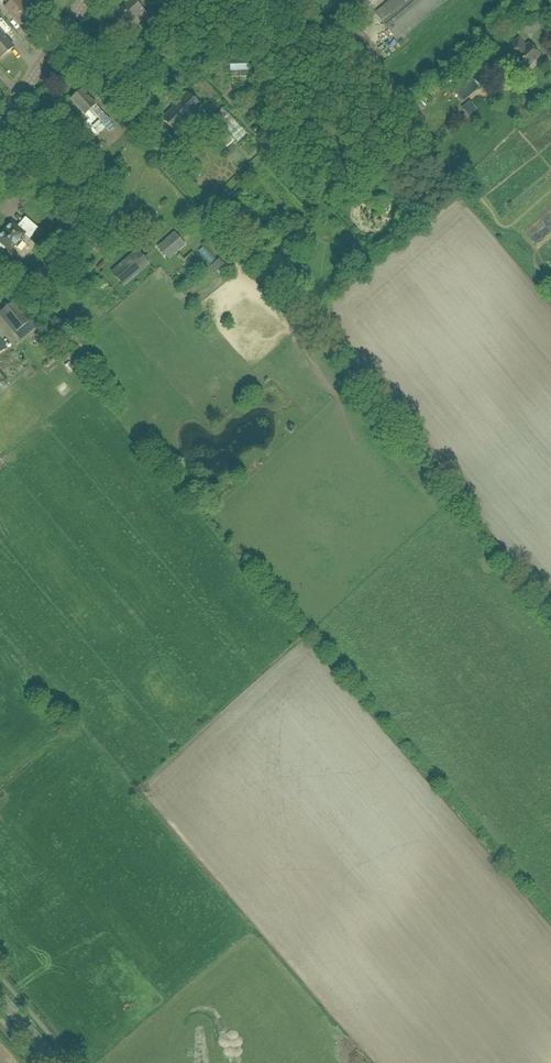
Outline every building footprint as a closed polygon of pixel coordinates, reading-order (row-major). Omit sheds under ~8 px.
[(19,25),(20,24),(22,25),(25,24),(26,23),(27,21),(27,18),(32,14),(20,0),(5,0),(9,4),(5,8),(11,15),(10,16),(13,19),(14,19),(19,25)] [(133,0),(130,0),(114,15),(126,27),(143,10),(133,0)] [(446,0),(390,0),(374,14),(396,41),(446,0)] [(162,18),(153,8),(146,14),(155,24),(162,18)] [(13,48),(4,36),(10,32),(1,21),(0,21),(0,57),(0,58),(13,48)] [(140,27),(145,32),(151,27),(146,22),(140,27)] [(506,51),(513,58),(510,61),(522,73),(540,57),(528,44),(525,47),(518,40),(506,51)] [(249,60),(249,57),(249,50),(231,50),(232,71),(240,70),(240,77),(249,77),(249,60)] [(486,67),(479,73),(472,79),(481,89),(495,77),(486,67)] [(472,79),(479,73),(476,69),(452,91),(463,102),(479,87),(472,79)] [(82,124),(84,127),(94,137),(105,127),(106,126),(109,123),(110,122),(111,122),(82,89),(70,100),(84,116),(85,115),(89,119),(82,124)] [(202,107),(189,94),(186,91),(171,107),(172,108),(161,120),(174,133),(185,121),(187,123),(202,107)] [(202,128),(221,148),(231,138),(238,144),(247,135),(241,128),(223,109),(202,128)] [(271,123),(268,120),(265,117),(253,127),(258,134),(271,123)] [(11,223),(0,236),(0,248),(3,251),(5,248),(9,252),(14,246),(17,248),(22,242),(20,240),(24,235),(29,239),(38,229),(29,221),(21,231),(11,223)] [(157,247),(165,255),(173,248),(176,251),(184,244),(174,233),(157,247)] [(203,252),(211,261),(215,257),(207,248),(203,252)] [(147,263),(137,252),(112,273),(118,280),(126,273),(130,278),(147,263)] [(30,321),(14,301),(0,313),(0,315),(14,333),(30,321)] [(69,330),(74,325),(66,317),(61,322),(69,330)]
